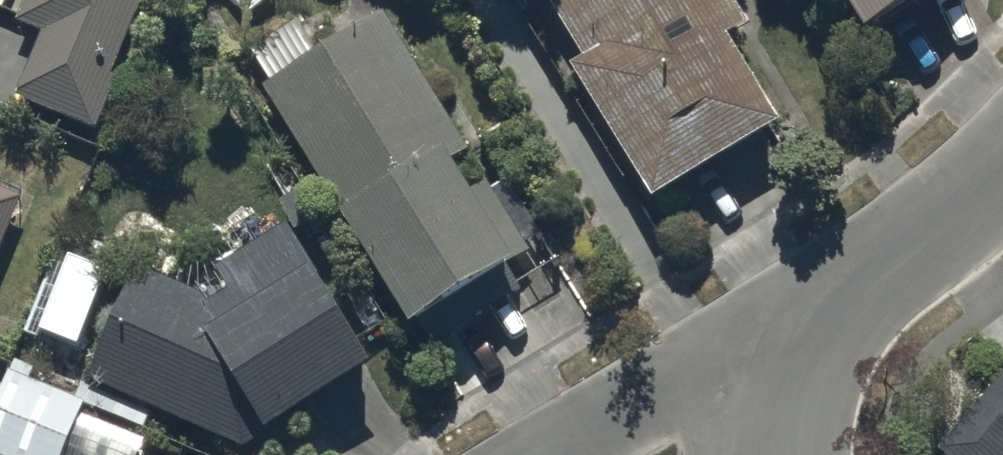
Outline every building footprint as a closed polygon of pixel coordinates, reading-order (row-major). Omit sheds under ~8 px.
[(16,91),(97,123),(118,71),(113,69),(141,0),(23,0),(16,16),(42,27),(16,91)] [(657,195),(784,119),(730,30),(751,17),(741,0),(556,0),(588,53),(575,61),(657,195)] [(864,20),(897,0),(852,0),(864,20)] [(262,78),(410,321),(515,258),(512,253),(531,242),(489,172),(470,183),(452,154),(470,143),(384,3),(262,78)] [(24,192),(0,182),(0,251),(24,192)] [(211,293),(137,261),(89,374),(248,442),(373,356),(290,215),(213,261),(226,283),(211,293)] [(930,446),(940,454),(1002,454),(1002,366),(930,446)] [(6,454),(64,454),(88,398),(12,367),(0,396),(0,452),(6,454)]
